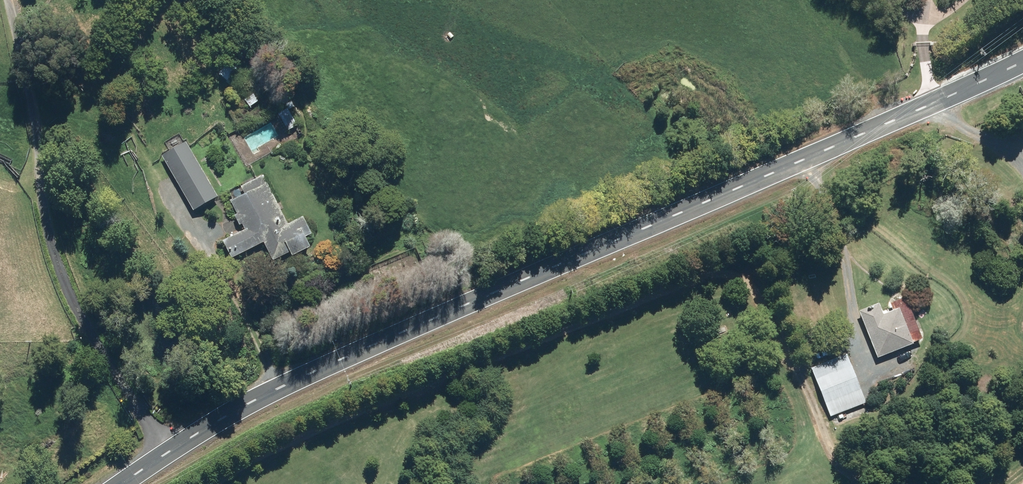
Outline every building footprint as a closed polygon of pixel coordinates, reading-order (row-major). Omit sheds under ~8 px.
[(234,78),(241,69),(230,59),(216,73),(229,86),(236,80),(234,78)] [(284,126),(287,131),(296,126),(286,109),(274,116),(281,128),(284,126)] [(191,211),(215,198),(184,142),(160,156),(191,211)] [(302,238),(308,234),(300,217),(285,225),(261,177),(240,188),(243,193),(227,201),(242,231),(220,242),(229,259),(261,243),(270,261),(286,253),(288,257),(306,247),(302,238)] [(874,309),(857,316),(875,361),(911,346),(896,308),(877,316),(874,309)] [(864,403),(845,354),(809,368),(828,417),(864,403)]
